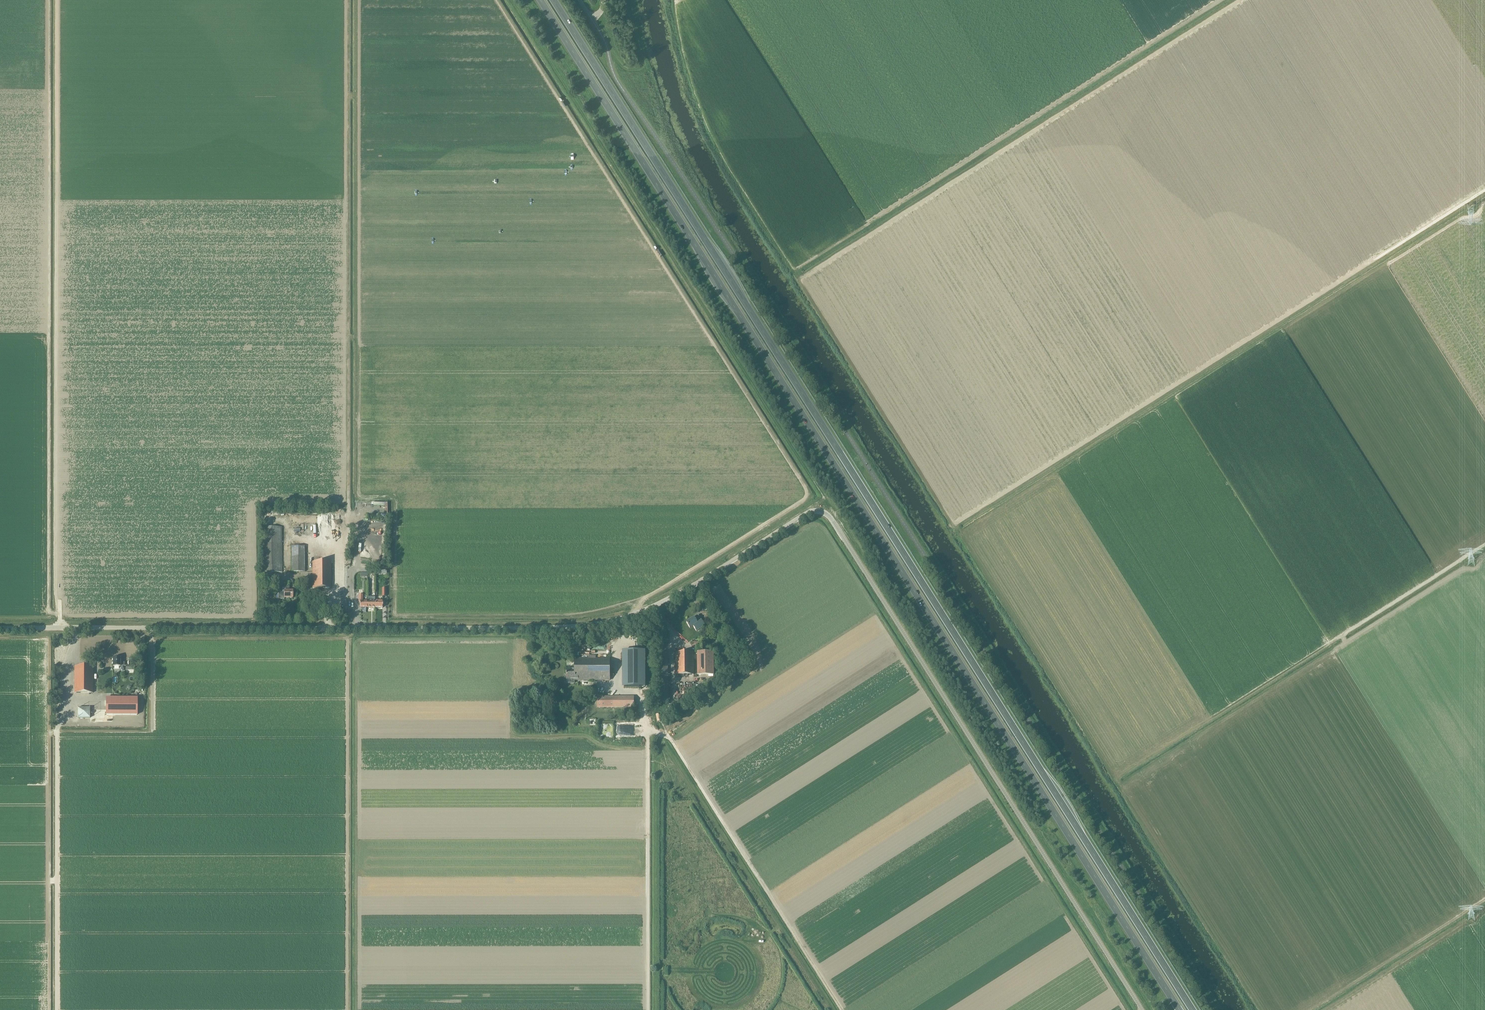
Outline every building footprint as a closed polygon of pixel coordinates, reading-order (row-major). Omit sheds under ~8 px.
[(261,572),(282,572),(282,527),(261,527),(261,572)] [(291,572),(305,571),(305,546),(291,546),(291,572)] [(312,562),(313,588),(331,588),(330,562),(312,562)] [(284,598),(293,598),(293,590),(289,590),(289,586),(278,586),(278,593),(280,593),(280,599),(284,599),(284,598)] [(367,601),(363,601),(363,598),(362,598),(362,594),(359,594),(358,601),(360,601),(360,608),(367,608),(367,601)] [(375,597),(375,608),(383,608),(383,604),(385,604),(385,597),(375,597)] [(696,631),(705,626),(700,618),(696,620),(694,617),(686,622),(689,628),(693,626),(696,631)] [(644,687),(644,651),(623,651),(624,687),(644,687)] [(676,674),(693,674),(693,652),(676,652),(676,674)] [(713,652),(697,652),(697,674),(713,674),(713,652)] [(658,674),(668,674),(668,653),(658,653),(658,674)] [(113,658),(113,666),(120,666),(120,665),(124,665),(124,662),(120,662),(120,658),(113,658)] [(610,680),(610,659),(575,659),(575,669),(566,669),(566,679),(574,679),(574,680),(610,680)] [(75,666),(75,693),(93,693),(93,666),(75,666)] [(598,705),(634,705),(634,695),(598,695),(598,705)] [(137,698),(107,698),(107,715),(137,715),(137,698)] [(78,718),(90,718),(90,707),(78,707),(78,718)]
